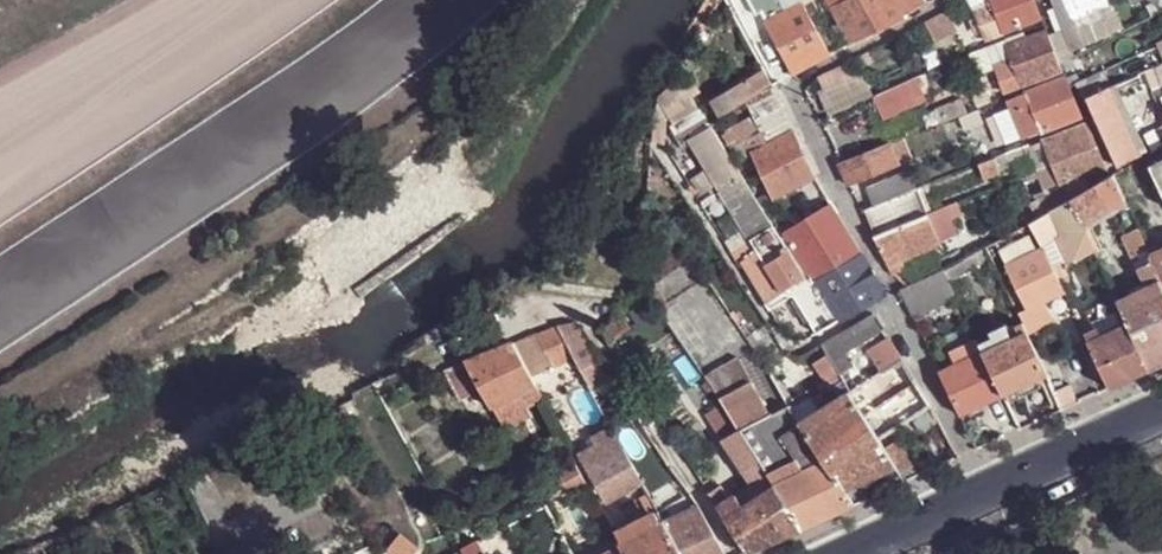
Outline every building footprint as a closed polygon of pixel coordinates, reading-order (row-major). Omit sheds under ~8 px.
[(780,0),(747,0),(758,24),(766,20),(785,11),(780,0)] [(785,11),(803,1),(811,17),(821,12),(815,0),(780,0),(785,11)] [(886,26),(877,8),(857,17),(849,0),(846,0),(833,7),(851,43),(886,26)] [(886,26),(904,17),(896,0),(849,0),(857,17),(877,8),(886,26)] [(904,17),(906,11),(922,1),(925,0),(924,0),(896,0),(904,17)] [(1043,17),(1036,0),(1033,0),(1014,7),(1011,0),(971,0),(984,37),(1043,17)] [(1074,51),(1096,40),(1090,25),(1080,0),(1054,0),(1074,51)] [(1102,19),(1093,0),(1080,0),(1090,25),(1102,19)] [(766,20),(794,73),(814,62),(830,54),(811,17),(803,1),(785,11),(766,20)] [(953,22),(948,12),(927,24),(932,33),(953,22)] [(1110,35),(1122,29),(1114,13),(1102,19),(1110,35)] [(1090,25),(1096,40),(1104,35),(1105,37),(1110,35),(1102,19),(1090,25)] [(1004,91),(1024,84),(1063,69),(1060,62),(1058,56),(1048,31),(1027,37),(1025,32),(971,53),(979,73),(995,69),(1004,91)] [(1152,68),(1161,63),(1161,42),(1144,51),(1152,68)] [(1112,87),(1104,69),(1095,74),(1088,60),(1083,62),(1079,54),(1076,56),(1075,54),(1064,59),(1075,83),(1083,101),(1088,99),(1112,87)] [(1161,84),(1161,63),(1152,68),(1155,74),(1160,85),(1161,84)] [(819,81),(826,94),(857,79),(850,65),(837,72),(821,80),(819,81)] [(1152,68),(1135,76),(1138,83),(1155,74),(1152,68)] [(772,85),(763,69),(710,100),(718,115),(748,98),(772,85)] [(1138,83),(1126,88),(1130,99),(1160,85),(1155,74),(1138,83)] [(917,76),(908,80),(872,96),(883,120),(928,99),(917,76)] [(1043,132),(1083,115),(1079,103),(1067,77),(1066,77),(1028,94),(1043,132)] [(696,100),(684,81),(674,86),(686,105),(696,100)] [(768,143),(793,129),(772,85),(748,98),(759,123),(763,132),(768,143)] [(1119,167),(1143,154),(1112,87),(1088,99),(1119,167)] [(1043,132),(1028,94),(1007,103),(1009,108),(994,114),(1006,145),(1043,132)] [(941,123),(967,112),(962,99),(935,110),(941,123)] [(757,248),(765,261),(784,251),(788,248),(762,204),(712,126),(713,126),(701,107),(670,126),(682,145),(691,140),(709,170),(719,186),(744,228),(757,248)] [(966,131),(984,123),(979,111),(961,118),(966,131)] [(653,120),(651,142),(665,143),(666,121),(653,120)] [(1049,150),(1055,163),(1099,144),(1089,122),(1046,141),(1049,150)] [(763,132),(759,123),(744,129),(749,139),(755,137),(763,132)] [(793,129),(768,143),(759,147),(753,151),(754,154),(774,197),(814,176),(793,129)] [(740,163),(751,156),(743,143),(736,131),(725,138),(740,163)] [(755,137),(749,139),(743,143),(751,156),(754,154),(753,151),(759,147),(755,137)] [(891,143),(900,165),(912,159),(904,138),(891,143)] [(840,164),(851,185),(900,165),(891,143),(840,164)] [(1057,168),(1063,185),(1108,166),(1099,144),(1055,163),(1057,168)] [(1023,154),(1023,153),(1020,148),(1014,149),(1017,157),(1023,154)] [(995,158),(998,165),(1017,157),(1014,149),(995,158)] [(1055,163),(1049,150),(1029,158),(1034,171),(1044,167),(1055,163)] [(1000,172),(998,165),(995,158),(979,165),(985,180),(1000,172)] [(1149,163),(1161,191),(1161,158),(1149,163)] [(1046,172),(1057,168),(1055,163),(1044,167),(1046,172)] [(1046,198),(1051,212),(1053,210),(1073,199),(1112,176),(1108,166),(1063,185),(1052,189),(1055,195),(1046,198)] [(1034,171),(1024,175),(1028,186),(1034,183),(1039,194),(1045,192),(1039,176),(1046,172),(1044,167),(1034,171)] [(1039,176),(1045,192),(1052,189),(1063,185),(1057,168),(1046,172),(1039,176)] [(719,186),(709,170),(693,179),(702,195),(719,186)] [(877,205),(910,192),(902,174),(870,188),(877,205)] [(1073,199),(1084,224),(1127,201),(1115,175),(1112,176),(1073,199)] [(871,209),(882,233),(929,214),(918,188),(910,192),(877,205),(871,209)] [(1045,192),(1039,194),(1027,200),(1036,221),(1051,212),(1046,198),(1055,195),(1052,189),(1045,192)] [(1036,221),(1031,223),(1037,235),(1044,249),(1057,243),(1066,262),(1096,249),(1084,224),(1073,199),(1053,210),(1051,212),(1036,221)] [(812,276),(815,281),(816,280),(861,253),(831,203),(785,232),(812,276)] [(946,207),(951,221),(963,216),(957,203),(946,207)] [(946,207),(929,214),(941,242),(957,235),(951,221),(946,207)] [(875,236),(888,264),(895,261),(941,242),(929,214),(882,233),(875,236)] [(744,228),(725,239),(738,260),(742,257),(757,248),(744,228)] [(1147,246),(1139,229),(1125,237),(1132,252),(1147,246)] [(1132,252),(1148,286),(1161,280),(1152,256),(1147,246),(1132,252)] [(949,279),(951,283),(992,262),(990,254),(985,247),(945,270),(949,279)] [(764,302),(768,309),(793,295),(789,288),(783,291),(765,261),(757,248),(742,257),(768,299),(764,302)] [(1007,266),(1027,308),(1019,312),(1030,333),(1054,321),(1044,302),(1065,291),(1044,249),(1007,266)] [(765,261),(783,291),(789,288),(801,280),(784,251),(765,261)] [(1161,281),(1161,251),(1152,256),(1161,280),(1161,281)] [(816,280),(840,319),(867,304),(883,294),(861,253),(816,280)] [(893,275),(899,271),(895,261),(888,264),(893,275)] [(949,279),(945,270),(900,290),(905,300),(906,300),(949,279)] [(793,295),(817,333),(840,319),(816,280),(815,281),(812,276),(808,278),(808,277),(806,277),(801,280),(789,288),(793,295)] [(951,283),(949,279),(906,300),(914,317),(957,296),(951,283)] [(1150,369),(1161,363),(1161,281),(1161,280),(1148,286),(1119,299),(1129,323),(1150,369)] [(721,297),(741,328),(748,322),(728,293),(721,297)] [(633,328),(621,313),(603,331),(612,344),(633,328)] [(884,329),(874,313),(821,344),(827,355),(840,374),(853,366),(843,352),(884,329)] [(572,354),(591,344),(585,335),(575,322),(557,326),(572,354)] [(984,351),(1004,394),(1048,374),(1035,347),(1027,350),(1019,335),(1016,327),(1010,328),(1007,323),(992,331),(994,336),(980,342),(984,351)] [(1111,386),(1150,369),(1129,323),(1101,337),(1090,342),(1111,386)] [(531,376),(572,354),(557,326),(514,343),(531,376)] [(1090,342),(1101,337),(1097,328),(1085,334),(1090,342)] [(1027,332),(1019,335),(1027,350),(1035,347),(1027,332)] [(847,391),(878,438),(892,430),(931,404),(889,337),(868,350),(880,369),(850,390),(847,391)] [(952,351),(957,364),(984,351),(980,342),(978,338),(952,351)] [(482,387),(506,429),(531,415),(527,406),(543,397),(531,376),(514,343),(469,361),(482,387)] [(940,372),(960,414),(1004,394),(984,351),(957,364),(940,372)] [(794,410),(801,421),(847,391),(850,390),(842,379),(840,374),(827,355),(814,363),(827,387),(794,410)] [(741,433),(775,412),(742,357),(704,377),(707,381),(708,380),(741,431),(740,431),(741,433)] [(461,398),(482,387),(469,361),(447,371),(461,398)] [(1062,410),(1079,401),(1071,384),(1055,391),(1062,410)] [(825,458),(845,489),(895,466),(883,447),(878,438),(847,391),(801,421),(825,458)] [(768,476),(776,487),(825,458),(801,421),(794,410),(789,403),(775,412),(741,433),(768,476)] [(898,440),(892,430),(878,438),(883,447),(898,440)] [(724,441),(753,486),(768,476),(741,433),(740,431),(724,441)] [(579,453),(587,468),(623,447),(615,434),(579,453)] [(650,450),(643,438),(623,447),(630,460),(650,450)] [(895,466),(901,474),(914,465),(898,440),(883,447),(895,466)] [(587,468),(607,504),(643,484),(630,460),(623,447),(587,468)] [(776,487),(802,529),(855,505),(845,489),(825,458),(776,487)] [(570,491),(588,481),(579,464),(560,474),(570,491)] [(920,475),(914,465),(901,474),(906,481),(920,475)] [(719,506),(749,553),(802,529),(776,487),(768,476),(753,486),(730,500),(719,506)] [(711,493),(719,506),(730,500),(722,487),(711,493)] [(673,503),(679,513),(698,504),(690,493),(673,503)] [(662,518),(664,521),(679,513),(673,503),(658,511),(662,518)] [(681,553),(726,553),(698,504),(679,513),(664,521),(681,553)] [(628,553),(681,553),(664,521),(662,518),(659,519),(654,510),(614,529),(621,540),(623,545),(628,553)] [(466,537),(472,545),(477,543),(498,532),(493,523),(466,537)] [(417,553),(399,538),(387,553),(417,553)] [(465,553),(482,553),(477,543),(472,545),(463,550),(465,553)] [(623,545),(606,553),(628,553),(623,545)]
